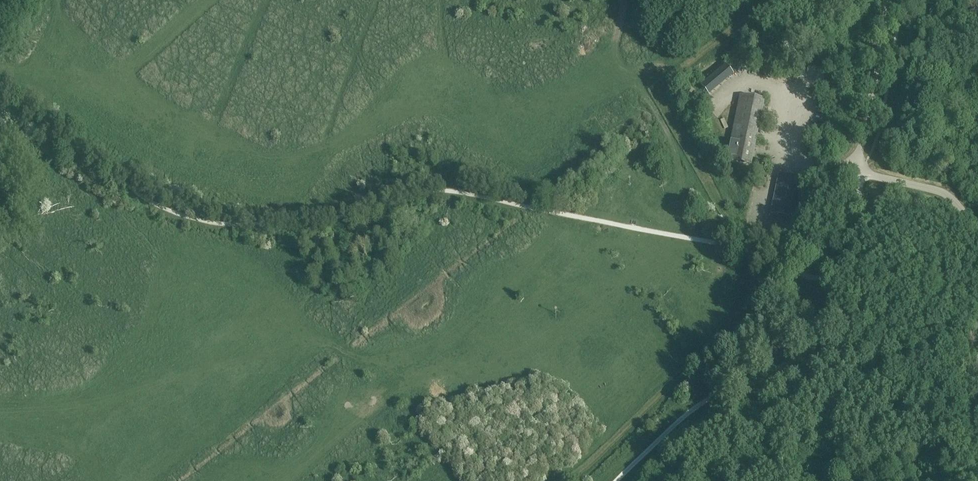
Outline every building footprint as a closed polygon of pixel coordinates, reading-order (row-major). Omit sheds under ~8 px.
[(742,161),(751,163),(764,101),(740,96),(727,158),(742,161)] [(807,190),(808,183),(802,182),(803,179),(778,174),(775,189),(772,189),(771,197),(774,198),(770,213),(795,218),(795,216),(800,189),(807,190)]
